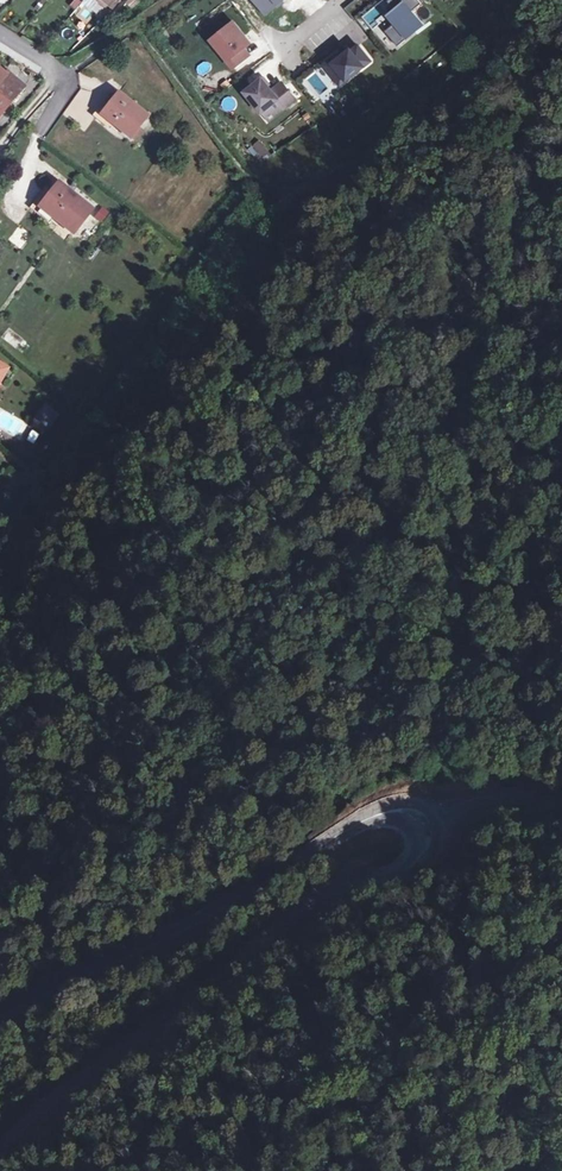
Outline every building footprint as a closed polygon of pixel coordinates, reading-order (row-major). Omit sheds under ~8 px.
[(70,5),(79,10),(84,0),(73,0),(70,5)] [(265,14),(282,0),(254,0),(265,14)] [(388,0),(395,9),(388,15),(395,23),(385,31),(397,46),(424,24),(412,10),(421,3),(419,0),(388,0)] [(233,21),(220,32),(224,36),(214,44),(233,67),(249,54),(244,47),(250,42),(233,21)] [(224,36),(220,32),(211,39),(214,44),(224,36)] [(339,53),(324,64),(340,84),(370,61),(358,45),(351,50),(350,49),(341,56),(339,53)] [(198,65),(200,74),(212,71),(209,62),(198,65)] [(27,83),(11,69),(9,72),(0,65),(0,116),(27,83)] [(262,77),(243,91),(260,113),(278,99),(284,108),(295,99),(281,82),(271,89),(262,77)] [(121,127),(124,123),(107,109),(123,88),(119,85),(99,110),(121,127)] [(107,109),(124,123),(134,132),(151,110),(123,88),(107,109)] [(44,201),(63,178),(57,173),(35,202),(64,224),(67,219),(44,201)] [(95,203),(63,178),(44,201),(67,219),(77,226),(95,203)] [(103,222),(109,212),(101,207),(94,216),(103,222)] [(11,367),(0,361),(0,386),(11,367)] [(61,411),(49,403),(41,415),(53,423),(61,411)] [(26,440),(35,444),(40,433),(32,429),(26,440)]
